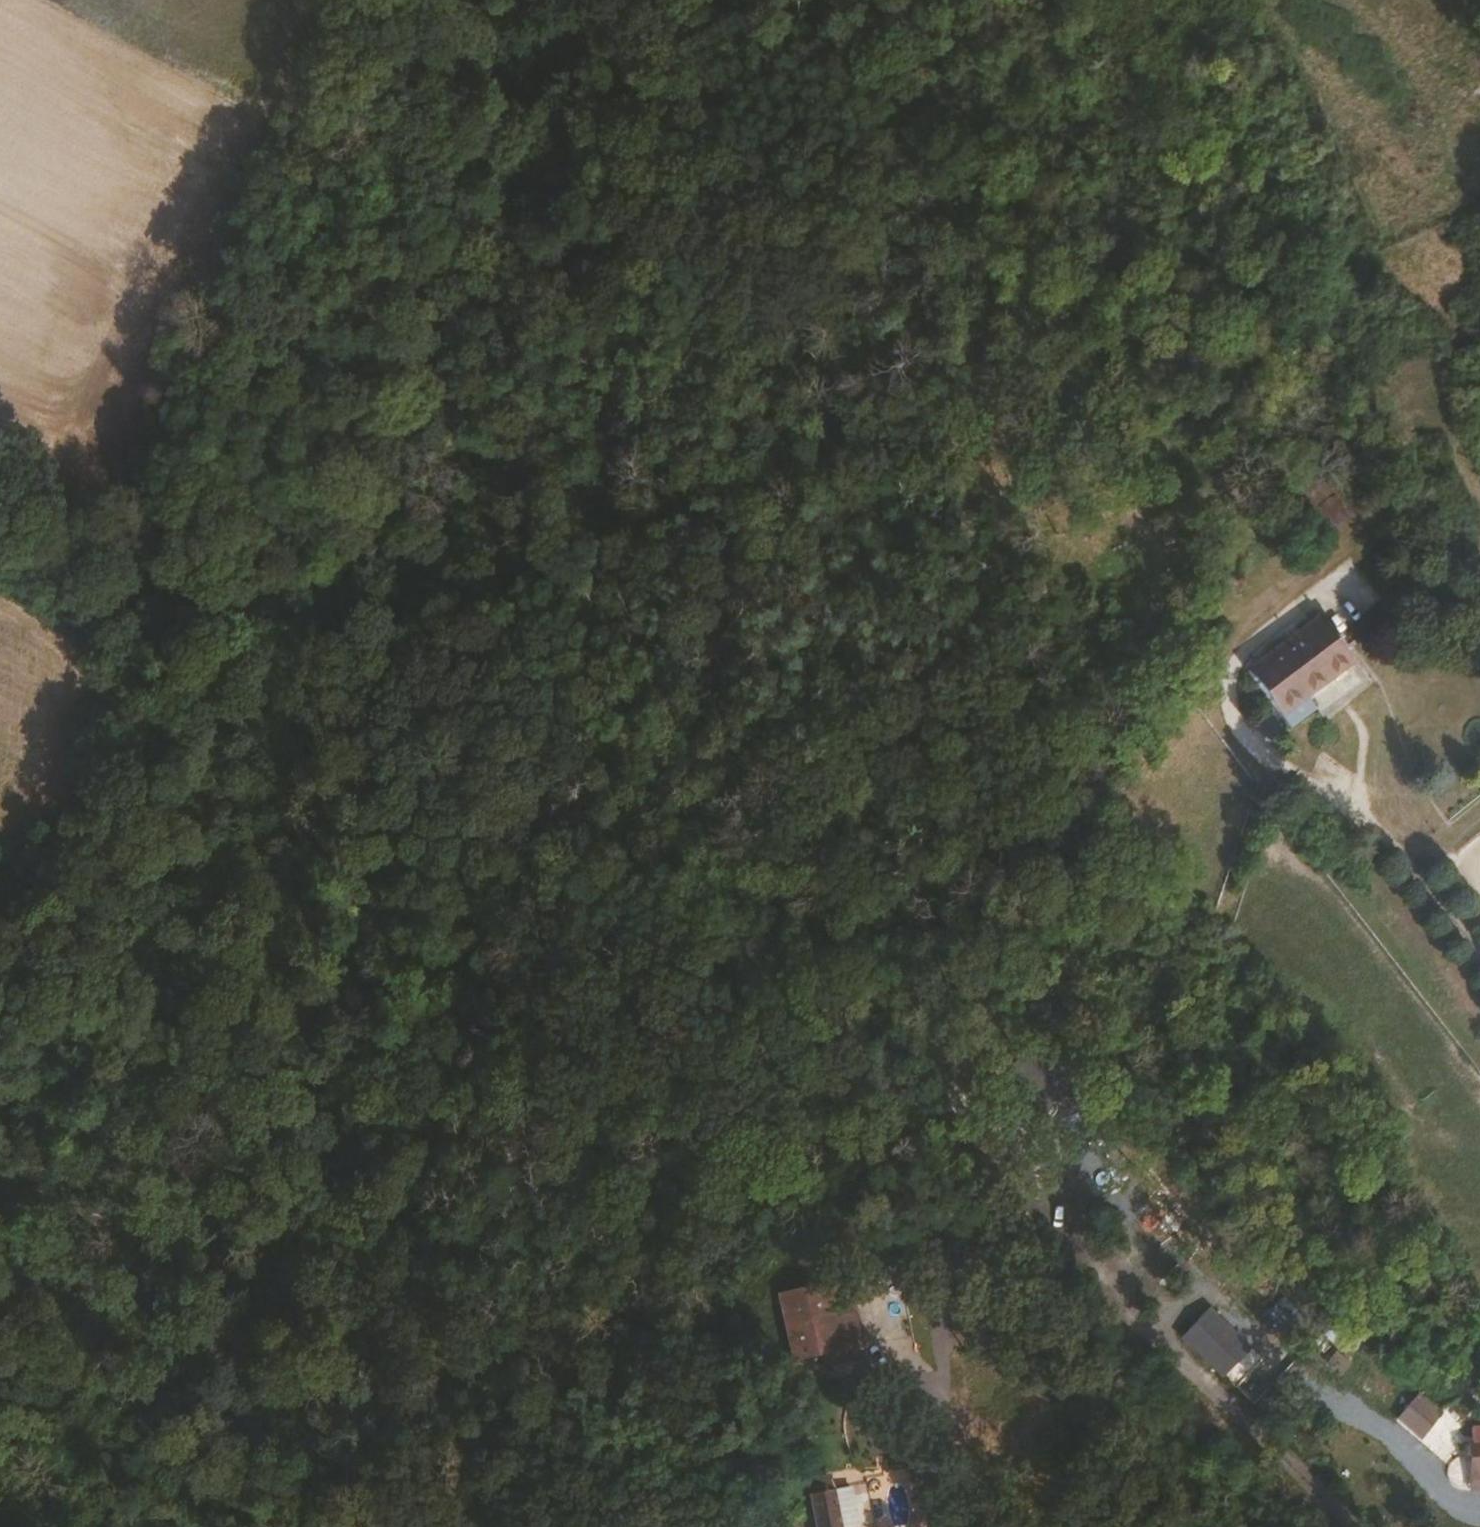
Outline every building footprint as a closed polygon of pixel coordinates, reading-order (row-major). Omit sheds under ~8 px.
[(1287,645),(1327,705),(1338,698),(1328,684),(1373,652),(1341,607),(1287,645)] [(1327,705),(1287,645),(1266,659),(1308,718),(1327,705)] [(778,1330),(786,1358),(829,1346),(821,1318),(778,1330)] [(1386,1373),(1366,1398),(1391,1418),(1411,1394),(1386,1373)] [(1441,1457),(1462,1429),(1442,1414),(1421,1442),(1441,1457)] [(811,1483),(818,1526),(836,1526),(828,1480),(811,1483)]
